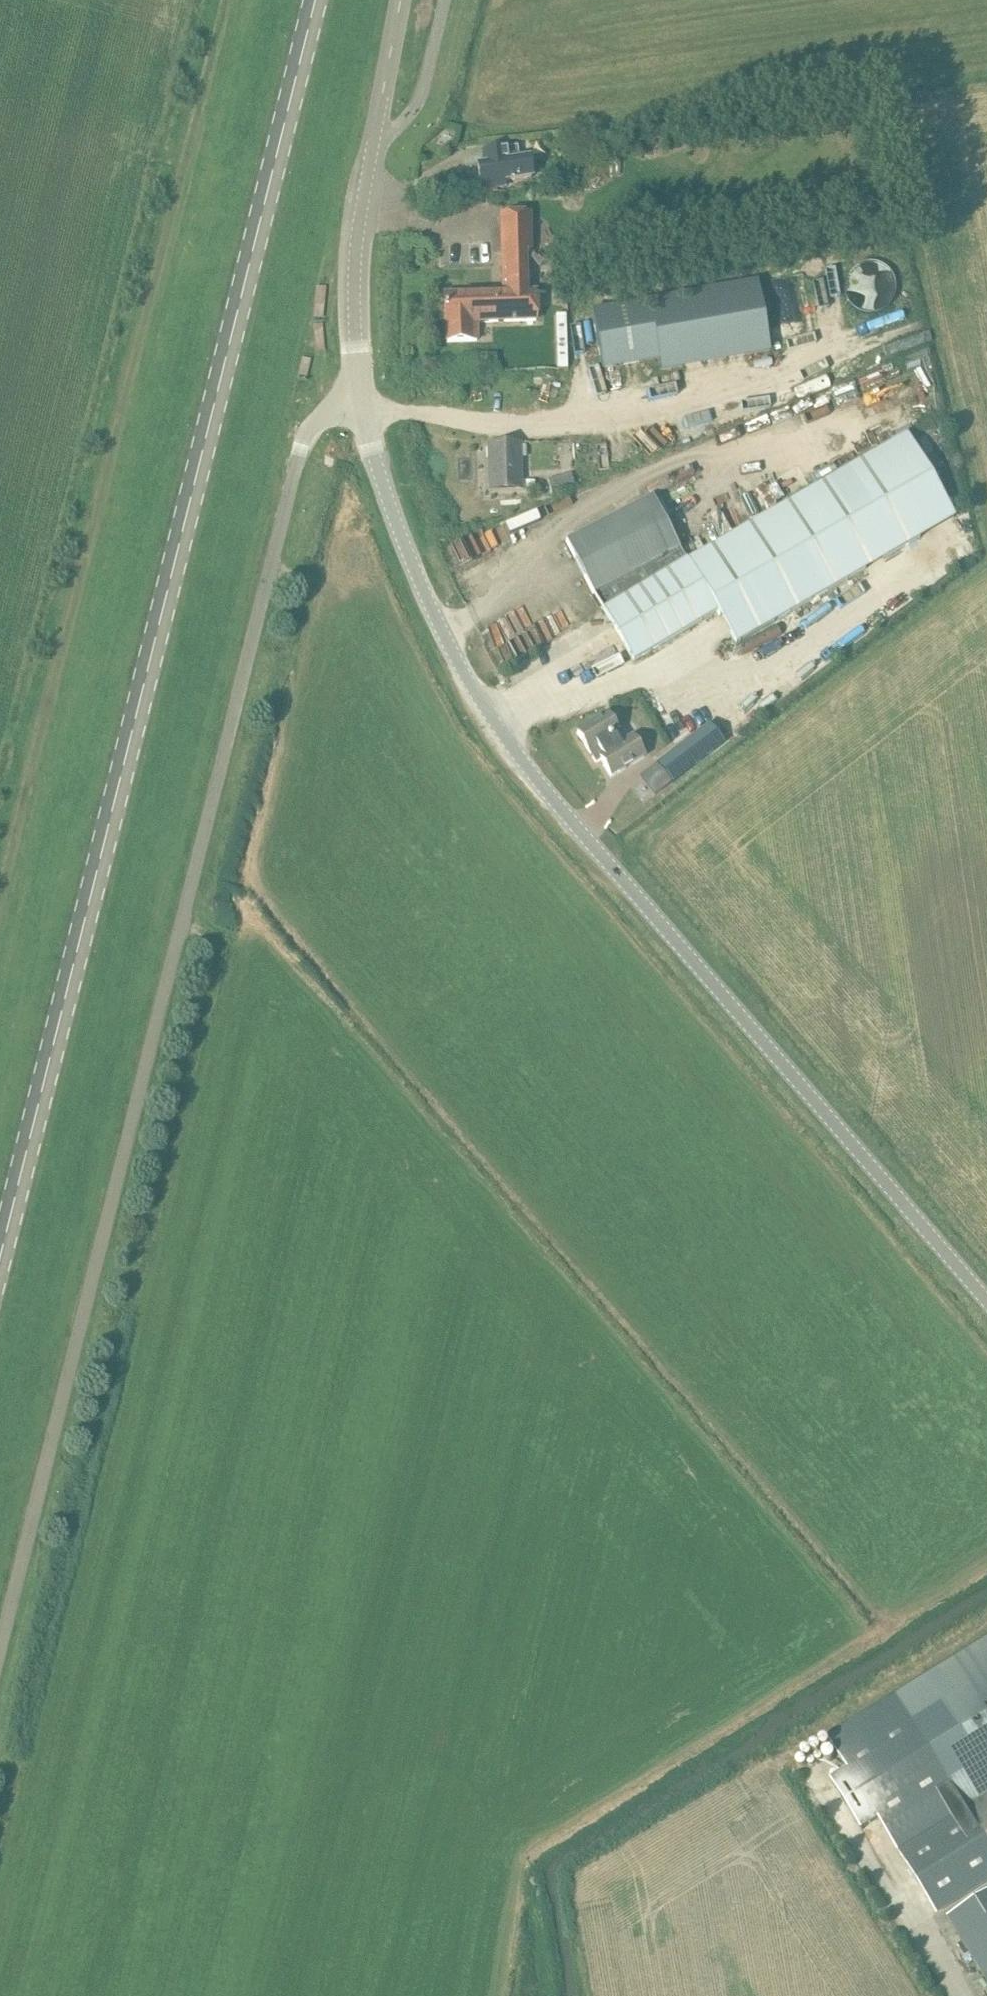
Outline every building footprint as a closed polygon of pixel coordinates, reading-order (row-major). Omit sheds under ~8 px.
[(519,159),(517,147),(482,152),(483,165),(478,165),(481,191),(505,187),(504,182),(532,178),(529,158),(519,159)] [(551,175),(538,177),(539,186),(552,184),(551,175)] [(530,251),(529,215),(502,215),(504,293),(445,295),(445,323),(447,323),(447,342),(477,341),(476,322),(536,320),(536,292),(526,292),(525,251),(530,251)] [(822,271),(808,273),(811,295),(826,293),(822,271)] [(591,312),(594,329),(601,368),(658,358),(660,370),(769,351),(757,283),(591,312)] [(572,333),(571,313),(554,313),(555,368),(583,367),(582,332),(572,333)] [(497,355),(484,355),(484,365),(497,365),(497,355)] [(521,490),(520,444),(489,445),(490,491),(521,490)] [(687,560),(604,609),(634,661),(651,652),(717,612),(736,645),(922,538),(873,453),(687,560)] [(576,489),(572,474),(549,480),(553,496),(576,489)] [(583,531),(566,541),(604,609),(687,560),(680,550),(653,497),(583,531)] [(594,722),(577,732),(588,751),(596,763),(601,759),(611,776),(628,765),(645,755),(632,735),(625,740),(609,713),(594,722)] [(672,783),(724,744),(709,724),(657,764),(672,783)] [(896,1694),(828,1736),(849,1770),(832,1781),(861,1829),(878,1818),(936,1912),(986,1880),(986,1637),(896,1694)] [(986,1979),(986,1943),(971,1953),(986,1979)]
